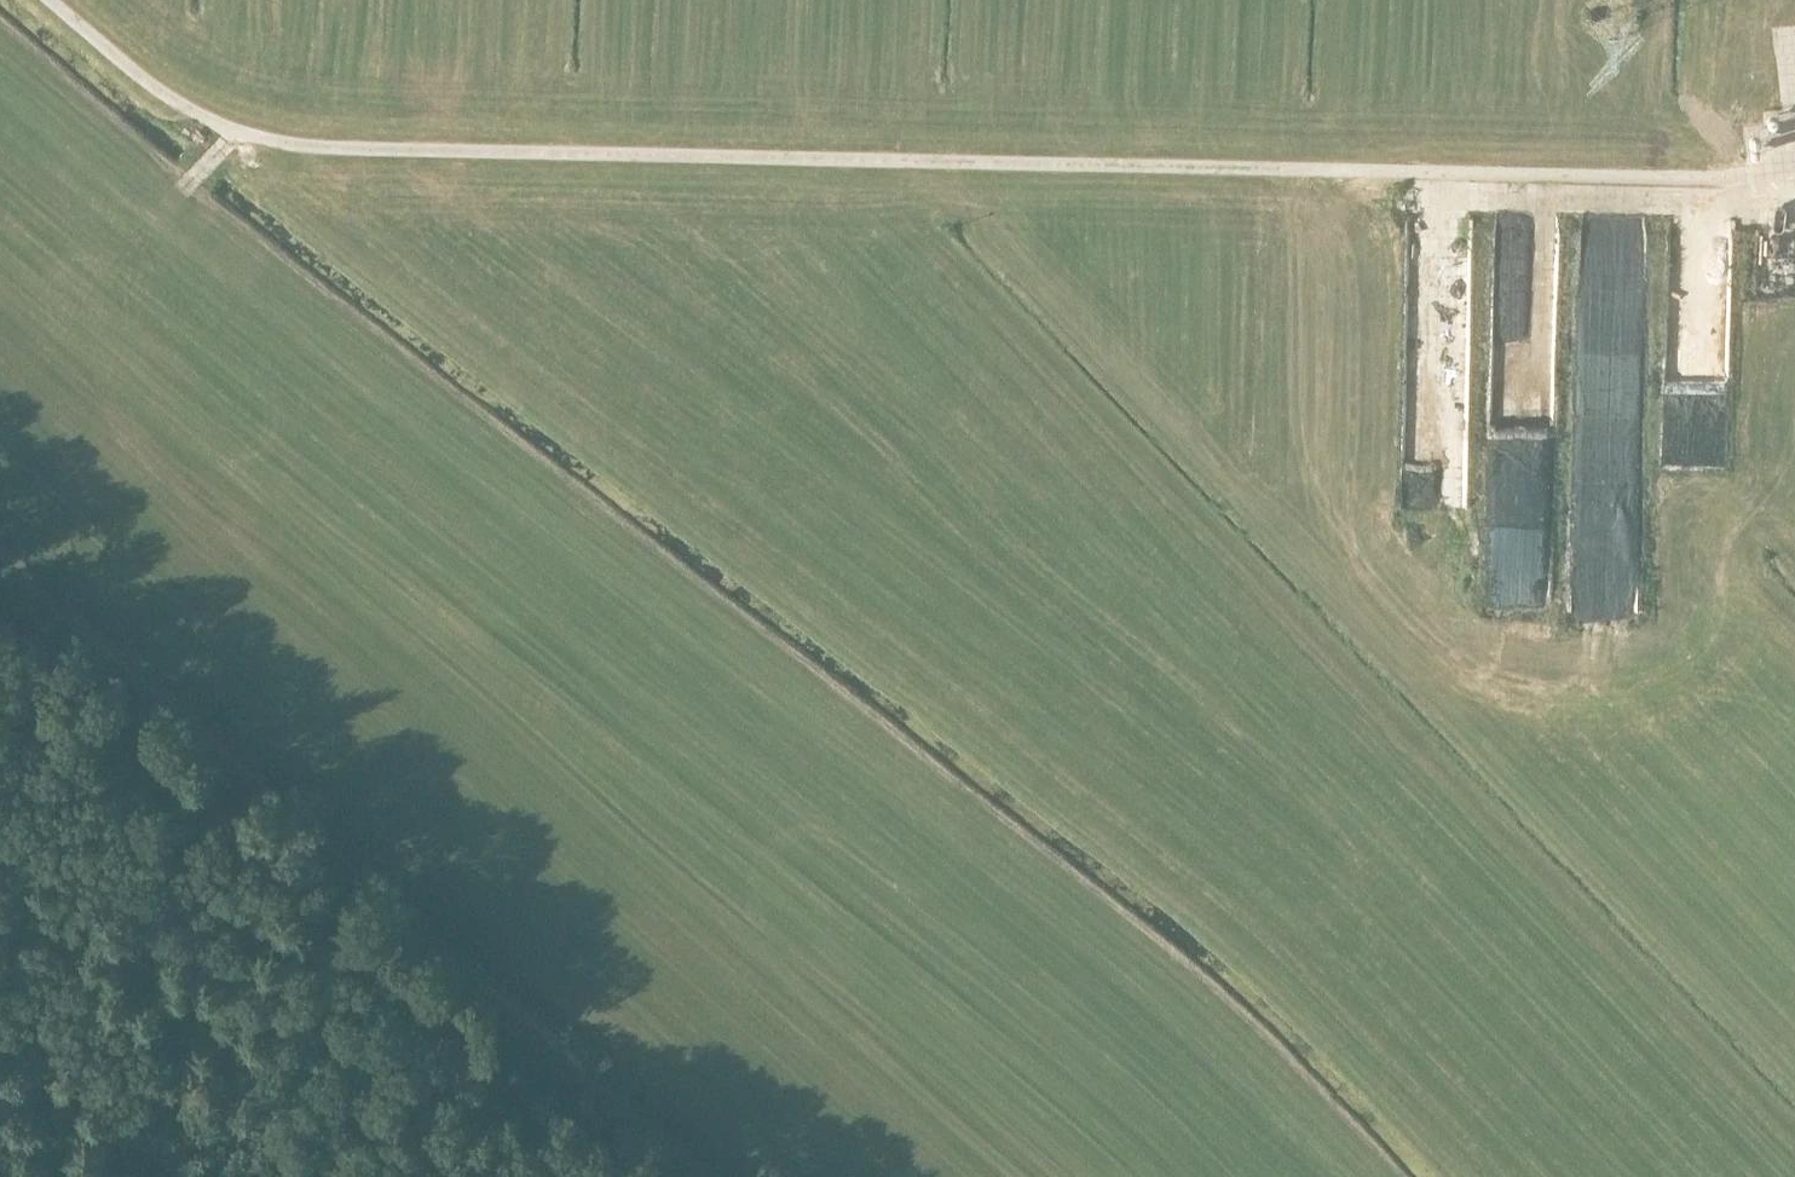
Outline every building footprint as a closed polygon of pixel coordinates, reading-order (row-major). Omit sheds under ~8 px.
[(1672,228),(1667,436),(1713,438),(1718,229),(1672,228)]
